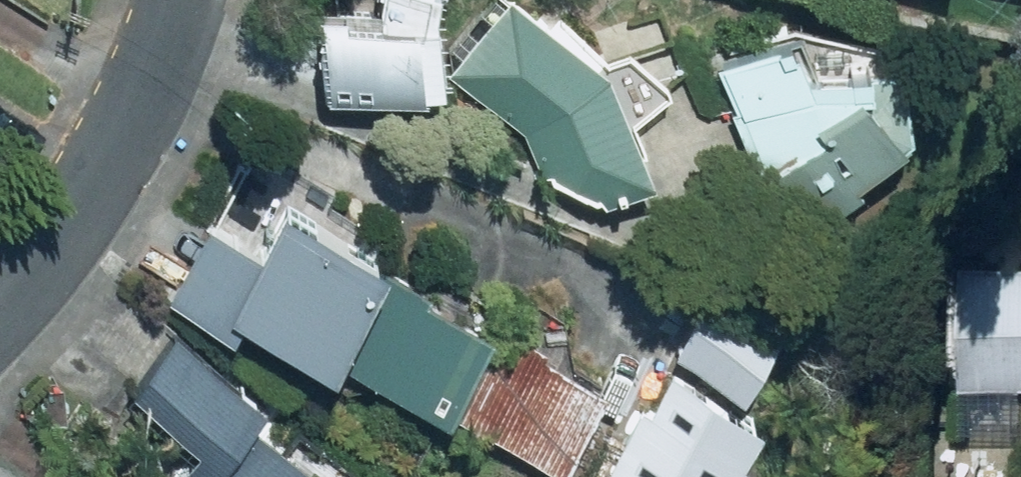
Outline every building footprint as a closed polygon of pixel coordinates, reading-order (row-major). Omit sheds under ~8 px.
[(328,22),(318,23),(324,99),(438,90),(432,0),(326,0),(328,22)] [(544,173),(609,203),(656,185),(634,126),(671,93),(633,50),(615,56),(566,17),(558,27),(526,0),(502,0),(449,66),(527,130),(544,173)] [(789,30),(713,57),(752,175),(812,229),(857,186),(909,135),(904,130),(907,54),(818,51),(817,72),(807,82),(789,30)] [(293,177),(249,151),(204,228),(171,209),(147,248),(183,269),(168,296),(231,333),(239,320),(321,368),(384,263),(370,255),(383,234),(331,204),(336,194),(296,171),(293,177)] [(975,256),(967,420),(1020,423),(1020,258),(975,256)] [(446,417),(495,327),(386,268),(337,358),(446,417)] [(753,464),(741,458),(760,420),(733,406),(773,327),(686,282),(661,331),(677,339),(662,368),(668,371),(649,408),(638,403),(603,471),(605,476),(747,476),(753,464)] [(449,418),(558,476),(574,476),(604,422),(590,415),(605,386),(498,328),(449,418)] [(320,434),(306,451),(256,411),(265,400),(181,331),(81,453),(111,476),(372,476),(320,434)]
